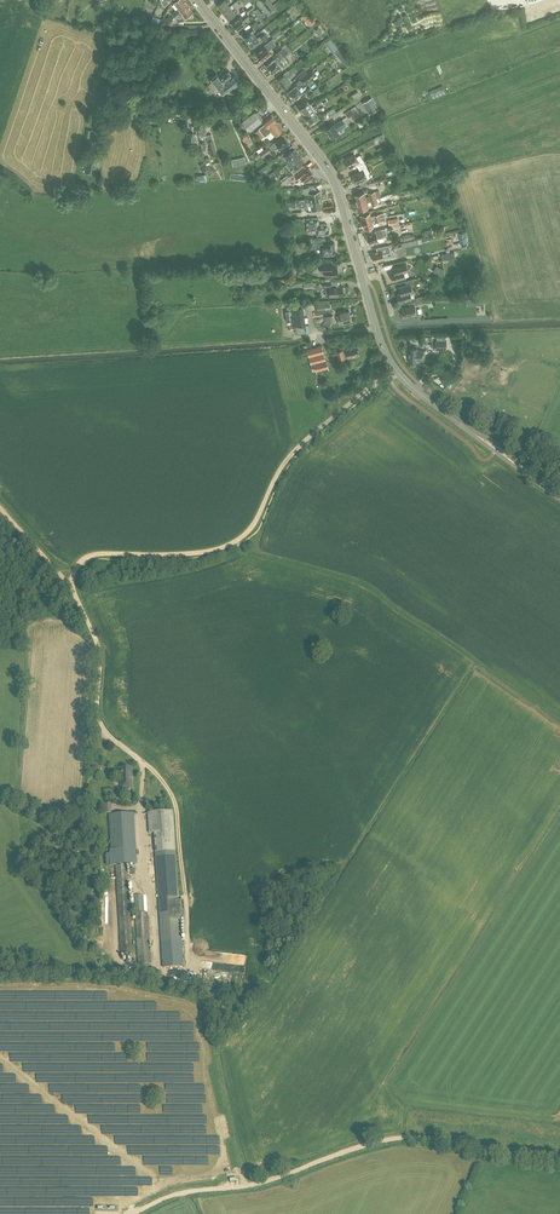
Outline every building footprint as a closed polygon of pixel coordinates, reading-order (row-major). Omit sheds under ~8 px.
[(174,16),(179,12),(179,13),(181,11),(189,5),(185,0),(177,0),(174,2),(180,9),(178,11),(177,10),(172,13),(174,16)] [(230,7),(228,4),(230,2),(228,0),(226,0),(225,1),(225,0),(223,0),(218,5),(223,12),(230,7)] [(270,0),(261,0),(269,10),(274,6),(273,4),(270,0)] [(248,13),(250,11),(255,7),(252,4),(245,9),(248,13)] [(181,11),(186,17),(193,11),(189,5),(181,11)] [(228,18),(229,19),(235,14),(234,12),(237,10),(234,7),(232,9),(230,7),(223,12),(224,13),(224,14),(227,18),(228,18)] [(181,15),(179,13),(179,12),(174,16),(170,25),(179,25),(184,25),(184,21),(179,21),(176,19),(181,15)] [(266,16),(263,12),(257,16),(261,20),(266,16)] [(244,22),(250,17),(247,13),(240,18),(240,17),(232,23),(235,26),(234,27),(236,30),(237,29),(238,30),(245,24),(244,22)] [(310,26),(315,22),(308,13),(303,17),(310,26)] [(149,25),(159,25),(162,19),(153,16),(149,25)] [(159,25),(170,25),(172,21),(164,17),(162,19),(159,25)] [(246,42),(255,35),(253,32),(255,30),(260,26),(256,21),(250,25),(252,27),(250,28),(251,29),(243,36),(245,38),(244,39),(246,42)] [(274,38),(282,31),(279,28),(271,34),(274,38)] [(255,35),(246,42),(249,45),(250,44),(252,47),(259,40),(260,42),(262,40),(264,42),(269,38),(265,33),(260,37),(260,36),(257,38),(255,35)] [(263,60),(272,54),(269,50),(276,44),(272,39),(264,45),(265,47),(257,53),(257,54),(261,60),(262,60),(263,60)] [(276,54),(283,49),(281,46),(274,51),(276,54)] [(272,62),(267,66),(269,69),(268,69),(271,73),(272,72),(272,73),(281,66),(278,62),(289,53),(286,48),(285,48),(278,53),(279,55),(275,58),(275,59),(271,62),(272,62)] [(334,52),(335,52),(347,67),(351,63),(339,48),(339,49),(334,52)] [(308,73),(300,79),(297,81),(298,82),(296,84),(296,85),(288,92),(293,99),(302,92),(298,87),(303,84),(304,85),(317,75),(312,69),(308,73)] [(308,73),(305,69),(297,75),(300,79),(308,73)] [(236,76),(234,76),(233,76),(229,70),(220,77),(218,75),(217,74),(212,78),(213,79),(223,92),(232,85),(234,87),(237,85),(237,82),(237,81),(238,79),(238,78),(236,76)] [(284,88),(290,83),(292,82),(290,79),(293,77),(291,75),(288,71),(283,74),(284,76),(278,80),(284,88)] [(433,99),(446,93),(443,85),(429,91),(433,99)] [(306,95),(312,91),(310,87),(304,92),(306,95)] [(316,96),(322,92),(318,87),(313,90),(316,96)] [(371,97),(363,103),(369,114),(378,109),(371,97)] [(302,113),(317,103),(315,100),(310,103),(307,99),(306,99),(306,98),(302,101),(303,102),(297,105),(301,110),(302,113)] [(317,103),(302,113),(304,115),(310,124),(320,118),(314,109),(319,106),(317,103)] [(263,118),(257,111),(255,112),(255,111),(241,122),(249,132),(262,122),(261,120),(263,118)] [(258,136),(276,122),(277,122),(271,115),(263,121),(265,123),(258,129),(260,130),(256,133),(258,136)] [(333,124),(326,129),(329,133),(328,134),(330,138),(332,137),(332,138),(340,133),(338,131),(347,126),(346,125),(343,119),(342,119),(334,124),(333,124)] [(196,135),(200,135),(200,126),(201,126),(201,122),(194,122),(195,132),(187,132),(187,141),(196,141),(196,135)] [(275,136),(282,130),(276,122),(258,136),(260,139),(264,136),(265,137),(271,131),(275,136)] [(246,137),(251,144),(255,141),(250,134),(246,137)] [(285,136),(284,135),(270,146),(274,150),(279,146),(281,149),(290,143),(289,142),(290,141),(285,135),(285,136)] [(96,148),(97,140),(97,138),(89,137),(88,147),(96,148)] [(211,154),(213,154),(217,153),(213,139),(208,141),(211,154)] [(262,157),(271,151),(271,150),(268,146),(259,153),(262,157)] [(290,162),(299,155),(294,148),(291,151),(289,148),(279,155),(282,158),(285,156),(287,159),(287,158),(290,161),(290,162)] [(392,152),(385,155),(388,162),(395,159),(392,152)] [(358,168),(365,164),(360,155),(357,157),(354,153),(343,160),(349,169),(356,164),(358,168)] [(304,161),(299,155),(290,162),(290,161),(286,164),(289,168),(292,166),(294,168),(291,171),(294,174),(303,166),(301,164),(304,161)] [(96,173),(98,160),(87,158),(85,171),(96,173)] [(365,164),(358,168),(360,171),(352,175),(356,184),(359,183),(361,186),(367,184),(366,180),(368,179),(366,175),(370,173),(365,164)] [(314,175),(309,168),(305,171),(303,168),(295,175),(299,180),(302,178),(305,182),(314,175)] [(448,179),(448,176),(443,178),(444,185),(453,183),(452,178),(448,179)] [(300,200),(299,200),(299,202),(304,202),(305,203),(311,202),(321,200),(320,191),(316,192),(315,187),(308,187),(303,188),(304,194),(306,195),(309,194),(310,199),(307,199),(307,198),(303,199),(300,200)] [(357,204),(377,199),(377,197),(381,196),(379,190),(375,191),(368,193),(369,196),(366,197),(364,193),(355,195),(357,204)] [(377,199),(357,204),(359,210),(369,207),(367,203),(371,202),(372,205),(378,203),(377,199)] [(299,202),(295,202),(296,206),(297,207),(300,207),(300,208),(308,207),(308,206),(311,205),(312,210),(323,208),(321,200),(311,202),(305,203),(304,202),(299,202)] [(370,214),(361,216),(362,219),(361,219),(363,224),(381,219),(385,218),(385,216),(384,217),(383,213),(380,214),(379,214),(374,215),(374,216),(371,216),(370,214)] [(319,224),(319,218),(307,218),(307,232),(317,231),(317,235),(329,234),(330,233),(330,229),(329,229),(329,228),(327,228),(327,224),(319,224)] [(381,219),(363,224),(364,227),(365,229),(374,226),(373,224),(378,222),(381,221),(386,220),(385,218),(381,219)] [(387,235),(386,228),(381,229),(375,231),(375,233),(367,235),(367,236),(366,236),(368,242),(369,242),(369,243),(378,241),(379,242),(384,241),(383,237),(387,235)] [(461,244),(467,243),(464,232),(458,233),(461,244)] [(323,245),(323,238),(311,239),(311,249),(323,248),(323,256),(335,255),(336,253),(336,251),(334,250),(334,243),(329,243),(329,245),(323,245)] [(417,239),(410,241),(401,243),(402,248),(411,245),(419,244),(417,239)] [(377,251),(372,253),(373,257),(372,258),(373,260),(374,261),(384,258),(383,254),(391,252),(389,245),(381,247),(376,247),(377,250),(377,251)] [(442,260),(455,258),(454,252),(441,254),(442,260)] [(332,268),(332,264),(321,264),(321,272),(325,272),(326,277),(338,276),(337,268),(332,268)] [(393,281),(406,278),(404,270),(408,269),(406,264),(393,267),(394,272),(391,273),(391,275),(391,276),(392,279),(393,279),(393,281)] [(397,294),(399,302),(412,298),(414,299),(415,298),(412,290),(411,286),(414,285),(416,282),(415,278),(412,278),(405,281),(406,285),(399,287),(400,293),(397,294)] [(330,281),(325,281),(325,282),(322,282),(323,287),(325,287),(325,297),(330,296),(330,298),(335,297),(335,296),(343,295),(343,292),(344,292),(345,291),(345,288),(344,287),(343,287),(331,287),(331,286),(331,282),(330,282),(330,281)] [(409,306),(401,308),(404,317),(409,315),(409,317),(417,314),(414,305),(417,305),(424,303),(423,299),(416,301),(415,301),(413,301),(414,305),(409,306)] [(326,304),(326,302),(316,303),(317,314),(330,312),(330,303),(326,304)] [(306,332),(305,325),(306,325),(303,306),(291,308),(294,327),(295,334),(306,332)] [(339,324),(343,323),(352,320),(350,310),(340,313),(340,315),(337,316),(339,324)] [(446,349),(447,340),(436,340),(435,343),(432,343),(432,349),(446,349)] [(326,360),(322,345),(307,349),(313,371),(316,370),(316,371),(329,368),(327,360),(326,360)] [(359,355),(357,345),(346,348),(346,350),(344,351),(343,349),(336,351),(338,360),(346,358),(345,358),(348,357),(348,358),(359,355)] [(423,362),(424,350),(417,349),(417,348),(410,348),(409,362),(417,363),(417,362),(418,362),(418,361),(423,362)] [(121,789),(132,789),(131,767),(120,768),(121,789)] [(103,813),(111,813),(111,803),(103,804),(103,813)] [(184,966),(180,914),(184,914),(183,899),(178,899),(176,851),(173,812),(148,813),(150,833),(158,833),(159,852),(156,852),(159,915),(162,968),(184,966)] [(110,849),(110,853),(106,853),(106,855),(110,855),(111,865),(137,863),(135,842),(134,814),(134,813),(109,814),(111,849),(110,849)] [(129,957),(129,954),(132,953),(127,865),(115,866),(121,954),(124,954),(124,957),(129,957)] [(144,913),(142,895),(134,896),(135,914),(137,938),(136,938),(137,964),(151,964),(148,912),(144,913)]
